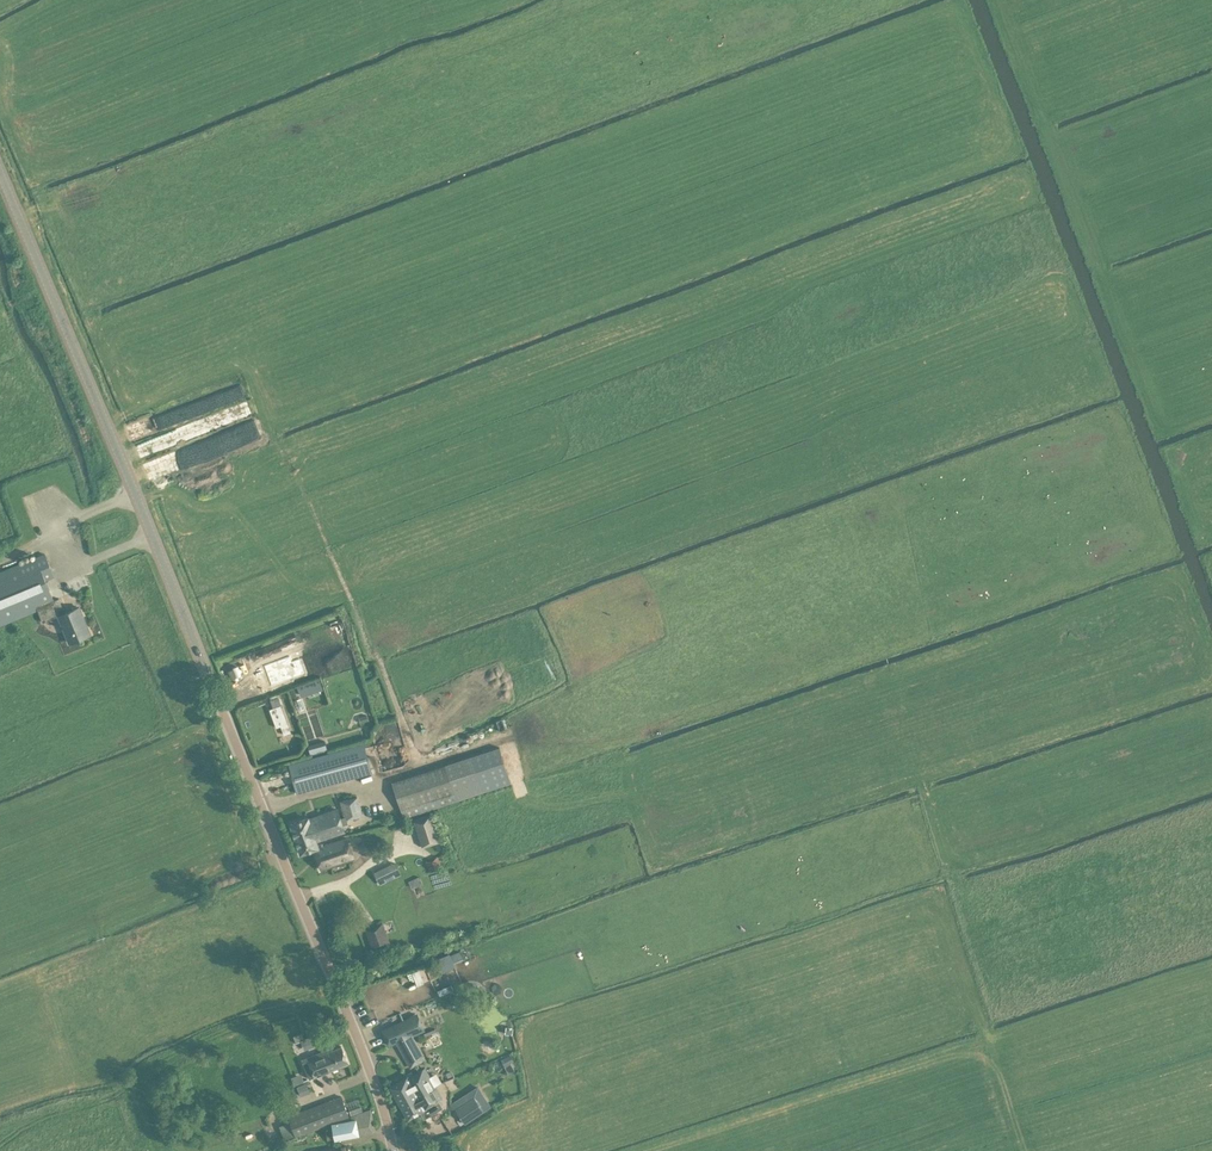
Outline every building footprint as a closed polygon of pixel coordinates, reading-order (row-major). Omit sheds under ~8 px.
[(123,423),(131,442),(158,431),(150,412),(123,423)] [(88,507),(91,514),(100,510),(97,503),(88,507)] [(64,613),(58,598),(54,600),(45,580),(55,576),(45,552),(0,571),(0,625),(38,610),(42,622),(57,616),(68,642),(89,634),(78,607),(64,613)] [(264,665),(269,679),(277,676),(279,682),(305,672),(297,652),(264,665)] [(322,689),(318,678),(297,686),(301,697),(322,689)] [(312,736),(309,719),(318,718),(316,711),(305,713),(302,699),(297,700),(304,737),(312,736)] [(291,732),(281,704),(270,709),(277,727),(281,726),(284,735),(291,732)] [(359,717),(360,723),(368,721),(367,715),(359,717)] [(310,754),(328,749),(325,740),(308,745),(310,754)] [(296,794),(372,772),(363,743),(288,764),(296,794)] [(511,783),(499,747),(392,781),(404,818),(511,783)] [(345,820),(363,816),(358,796),(340,800),(345,820)] [(346,831),(339,810),(309,819),(309,818),(289,825),(293,839),(316,833),(316,835),(318,834),(320,840),(346,831)] [(413,818),(423,848),(441,842),(431,812),(413,818)] [(316,833),(293,839),(299,855),(312,850),(319,870),(352,860),(344,838),(323,845),(322,842),(319,843),(318,841),(320,840),(318,834),(316,835),(316,833)] [(425,860),(429,872),(442,868),(438,856),(425,860)] [(374,872),(379,886),(399,877),(393,864),(374,872)] [(434,886),(448,883),(446,872),(431,875),(434,886)] [(408,881),(411,888),(422,883),(419,876),(408,881)] [(372,948),(389,941),(382,923),(365,929),(372,948)] [(426,1063),(414,1035),(425,1030),(418,1014),(382,1030),(389,1045),(399,1041),(411,1069),(426,1063)] [(373,1033),(381,1027),(376,1021),(368,1027),(373,1033)] [(301,1041),(300,1040),(303,1038),(301,1033),(293,1036),(296,1043),(301,1041)] [(305,1038),(309,1048),(318,1045),(314,1034),(305,1038)] [(333,1051),(332,1049),(302,1061),(309,1078),(346,1063),(341,1048),(333,1051)] [(508,1054),(498,1059),(502,1066),(512,1061),(508,1054)] [(420,1096),(435,1087),(424,1068),(407,1078),(405,1075),(389,1086),(401,1108),(415,1099),(412,1095),(417,1091),(420,1096)] [(452,1075),(437,1080),(441,1092),(456,1086),(452,1075)] [(415,1099),(401,1108),(407,1119),(441,1097),(435,1087),(420,1096),(417,1091),(412,1095),(415,1099)] [(342,1095),(288,1116),(295,1136),(349,1116),(342,1095)] [(474,1096),(455,1108),(465,1123),(484,1111),(474,1096)] [(355,1116),(325,1126),(328,1140),(358,1135),(355,1116)] [(360,1126),(362,1138),(374,1136),(372,1124),(360,1126)]
